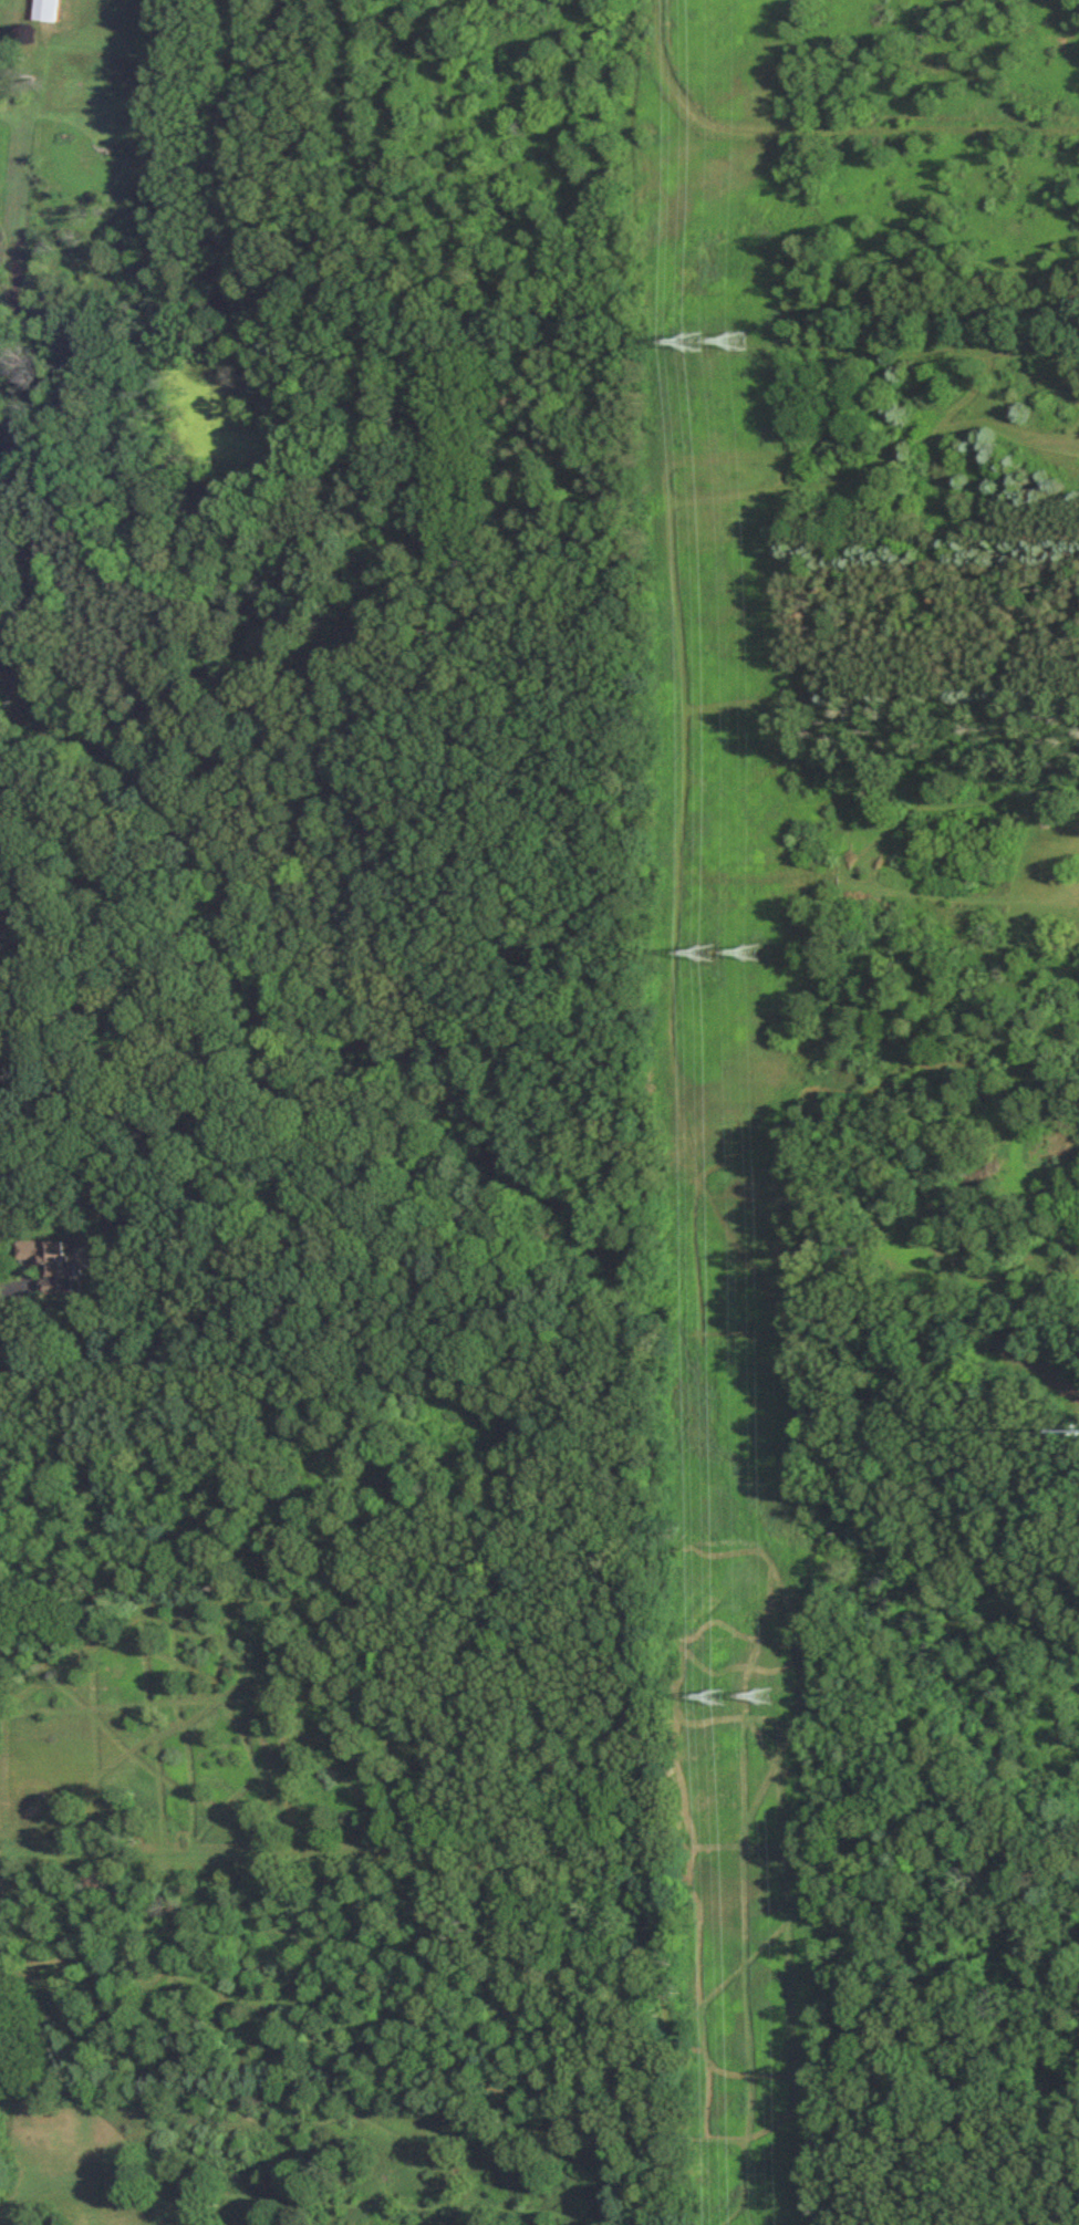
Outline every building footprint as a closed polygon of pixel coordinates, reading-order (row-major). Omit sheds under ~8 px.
[(59,20),(59,0),(36,0),(35,19),(59,20)] [(47,1293),(77,1292),(77,1260),(70,1260),(70,1238),(21,1240),(21,1258),(47,1257),(47,1293)]
